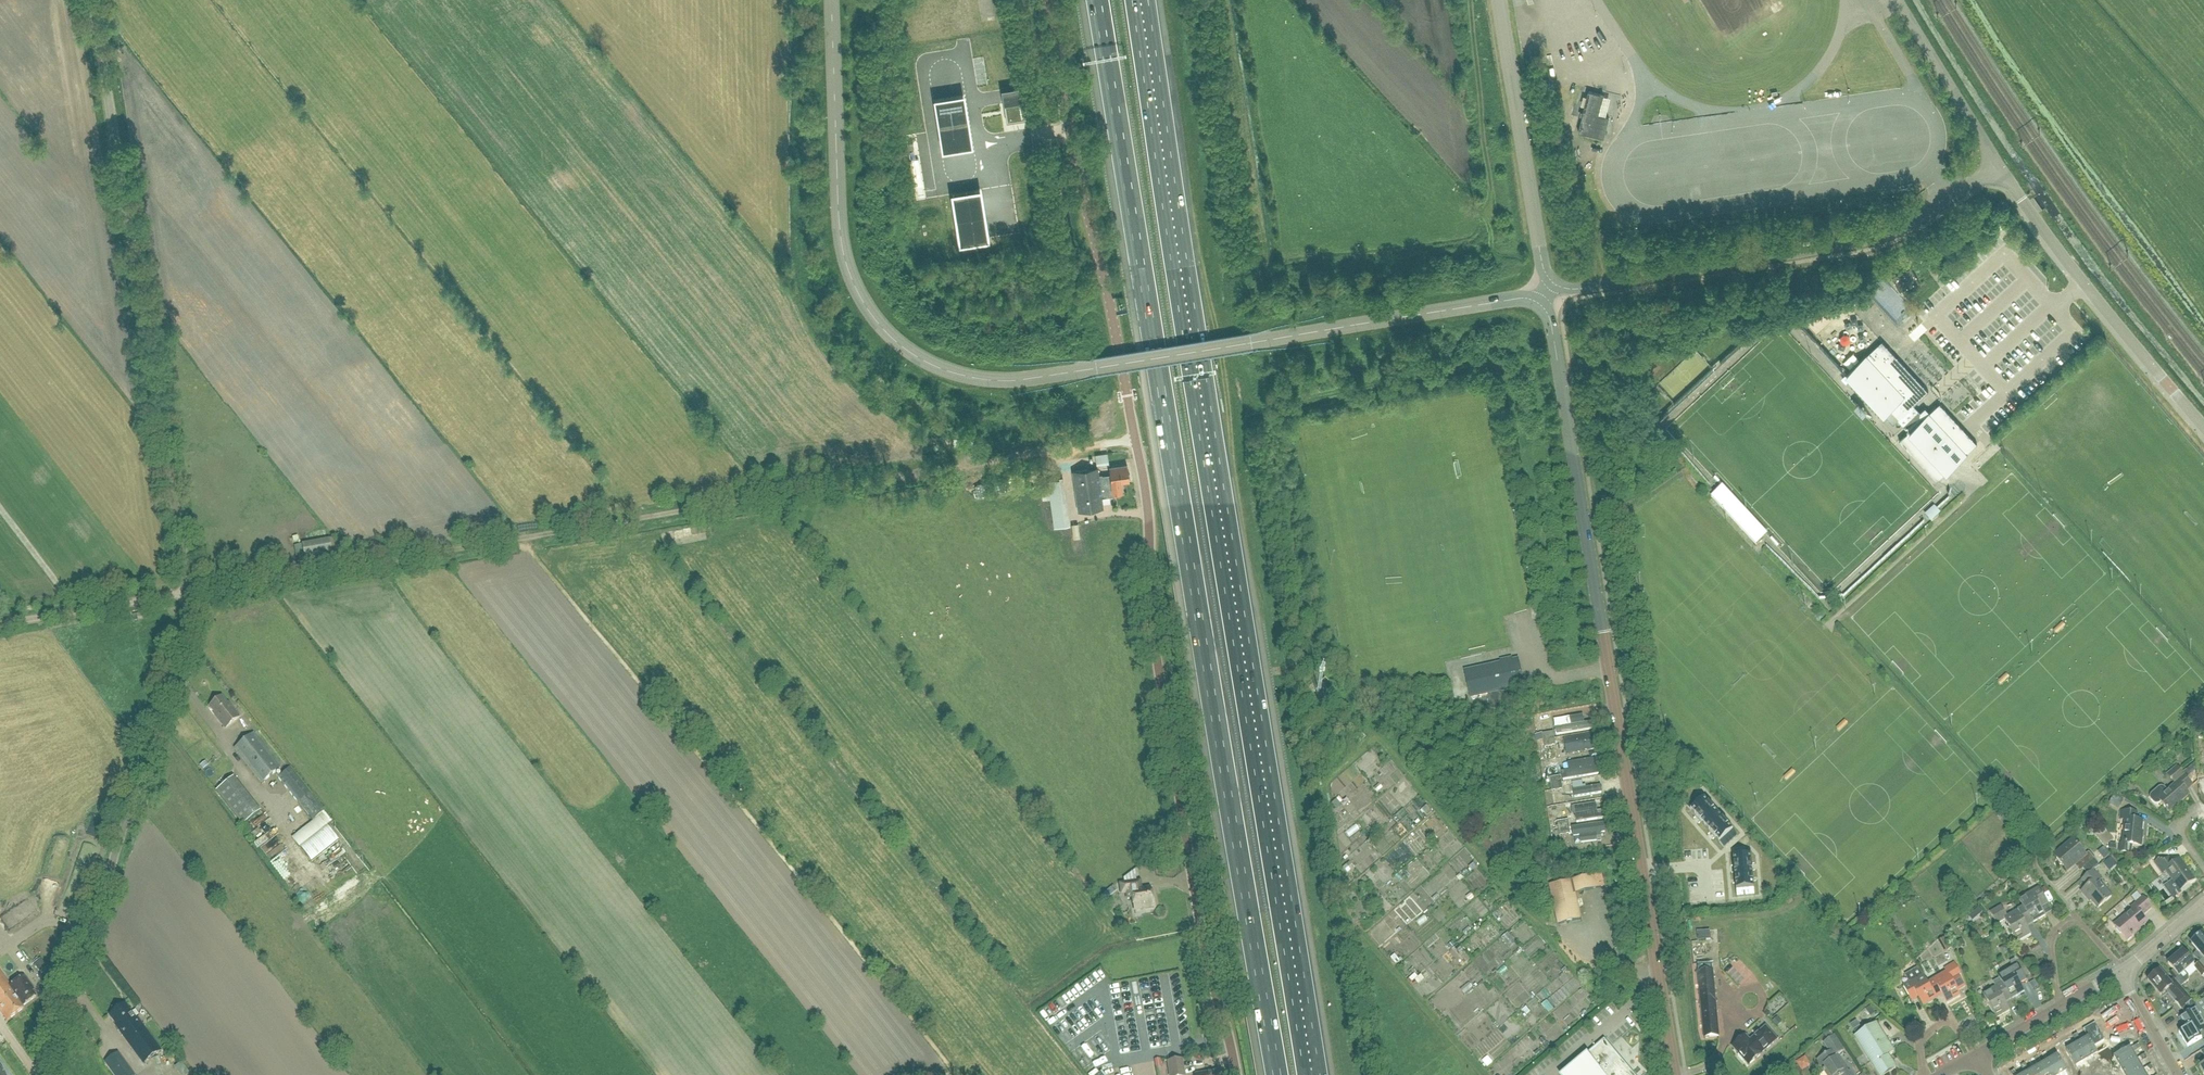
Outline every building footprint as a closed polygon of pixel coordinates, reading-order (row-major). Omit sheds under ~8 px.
[(1022,84),(1000,88),(1003,107),(1006,106),(1008,119),(1025,116),(1023,107),(1026,106),(1022,84)] [(1599,114),(1604,94),(1588,90),(1578,131),(1604,137),(1609,116),(1599,114)] [(964,94),(934,99),(942,147),(971,143),(964,94)] [(981,187),(950,191),(951,194),(958,244),(989,239),(989,237),(981,187)] [(1900,290),(1919,279),(1911,265),(1892,276),(1900,290)] [(1885,286),(1871,300),(1896,324),(1910,310),(1885,286)] [(1893,423),(1928,390),(1882,340),(1846,373),(1893,423)] [(2008,377),(2012,373),(2007,367),(2002,370),(2008,377)] [(1937,480),(1977,443),(1940,402),(1930,411),(1925,406),(1904,426),(1909,430),(1899,440),(1937,480)] [(1119,472),(1128,470),(1127,463),(1109,466),(1110,473),(1101,475),(1101,474),(1098,474),(1097,466),(1072,470),(1074,486),(1075,486),(1111,481),(1111,477),(1120,476),(1119,472)] [(1075,486),(1074,486),(1078,510),(1103,506),(1101,496),(1114,494),(1113,491),(1122,489),(1121,481),(1129,480),(1128,470),(1119,472),(1120,476),(1111,477),(1111,481),(1075,486)] [(1047,482),(1052,528),(1067,526),(1062,480),(1047,482)] [(1931,525),(1941,516),(1934,509),(1925,518),(1931,525)] [(305,561),(342,555),(332,540),(302,545),(305,561)] [(2039,638),(2048,630),(2044,626),(2036,634),(2039,638)] [(1524,687),(1518,661),(1512,662),(1511,660),(1501,662),(1502,664),(1465,673),(1471,699),(1489,694),(1493,709),(1505,706),(1502,691),(1524,687)] [(1327,693),(1332,688),(1325,680),(1320,684),(1327,693)] [(230,709),(222,699),(210,709),(214,714),(213,714),(225,730),(239,719),(231,708),(230,709)] [(1592,712),(1554,718),(1557,736),(1594,730),(1592,712)] [(1544,741),(1555,739),(1554,733),(1543,734),(1544,741)] [(253,735),(235,750),(262,784),(281,769),(253,735)] [(1558,741),(1561,760),(1598,754),(1595,736),(1558,741)] [(1829,746),(1833,750),(1841,742),(1837,738),(1829,746)] [(1544,741),(1535,742),(1536,750),(1545,748),(1556,746),(1555,739),(1544,741)] [(1362,768),(1378,757),(1372,750),(1357,761),(1362,768)] [(1562,764),(1564,781),(1602,776),(1599,758),(1562,764)] [(2189,795),(2186,791),(2192,786),(2177,768),(2168,775),(2176,785),(2168,792),(2165,788),(2162,787),(2159,788),(2151,795),(2150,798),(2151,801),(2154,805),(2157,805),(2159,805),(2161,803),(2169,812),(2189,795)] [(292,770),(280,779),(313,823),(325,814),(292,770)] [(1550,778),(1551,785),(1562,783),(1561,776),(1550,778)] [(216,792),(243,826),(261,813),(234,779),(216,792)] [(1565,785),(1568,802),(1605,796),(1602,779),(1565,785)] [(1562,783),(1551,785),(1552,791),(1563,789),(1562,783)] [(1700,795),(1687,807),(1724,849),(1737,837),(1700,795)] [(1568,807),(1571,825),(1609,819),(1606,801),(1568,807)] [(1427,806),(1421,812),(1427,820),(1434,814),(1427,806)] [(2138,813),(2126,811),(2121,811),(2120,819),(2125,820),(2122,844),(2121,843),(2120,852),(2131,854),(2132,845),(2141,846),(2142,835),(2140,835),(2142,821),(2137,821),(2138,813)] [(1558,829),(1569,827),(1568,820),(1557,822),(1558,829)] [(1575,847),(1612,841),(1609,822),(1572,829),(1575,847)] [(1569,827),(1558,829),(1559,836),(1570,834),(1569,827)] [(2102,849),(2112,843),(2103,829),(2093,835),(2102,849)] [(2073,841),(2054,856),(2067,872),(2074,866),(2077,863),(2083,870),(2094,860),(2089,854),(2086,856),(2073,841)] [(1737,852),(1733,852),(1737,897),(1755,896),(1751,851),(1746,851),(1747,858),(1738,858),(1737,852)] [(2162,860),(2161,858),(2154,863),(2162,874),(2166,871),(2173,881),(2166,886),(2173,896),(2180,891),(2195,880),(2180,859),(2173,864),(2168,858),(2166,860),(2165,858),(2162,860)] [(2108,874),(2117,867),(2111,859),(2102,866),(2108,874)] [(1137,882),(1136,878),(1139,878),(1137,869),(1125,878),(1126,884),(1118,885),(1120,895),(1125,894),(1126,901),(1131,900),(1133,911),(1151,907),(1148,889),(1139,890),(1138,882),(1137,882)] [(2095,869),(2087,875),(2082,879),(2088,887),(2082,892),(2087,899),(2089,897),(2098,908),(2112,896),(2100,882),(2103,879),(2095,869)] [(1479,890),(1487,884),(1477,872),(1470,878),(1479,890)] [(1559,925),(1581,920),(1575,894),(1596,889),(1593,876),(1550,886),(1559,925)] [(1102,904),(1117,892),(1112,886),(1098,899),(1102,904)] [(2019,899),(2024,907),(2033,923),(2047,916),(2042,907),(2048,904),(2039,888),(2019,899)] [(2117,929),(2116,930),(2120,935),(2121,934),(2127,941),(2137,933),(2135,932),(2146,923),(2141,917),(2152,908),(2143,896),(2141,898),(2137,893),(2131,898),(2135,903),(2130,907),(2133,910),(2114,926),(2117,929)] [(2033,923),(2024,907),(2008,917),(2002,907),(1991,913),(1998,924),(2005,920),(2018,942),(2032,935),(2027,927),(2033,923)] [(1978,908),(1974,912),(1978,917),(1982,914),(1978,908)] [(1380,932),(1392,924),(1389,918),(1376,926),(1380,932)] [(1524,920),(1513,927),(1524,944),(1535,937),(1524,920)] [(1711,940),(1710,932),(1697,933),(1698,941),(1711,940)] [(2203,935),(2192,944),(2198,951),(2193,955),(2200,963),(2203,968),(2203,936),(2203,935)] [(1959,949),(1965,945),(1962,940),(1955,943),(1959,949)] [(2006,946),(2000,949),(2003,954),(2009,951),(2006,946)] [(1498,955),(1503,963),(1512,958),(1508,950),(1498,955)] [(2175,980),(2181,987),(2188,981),(2188,976),(2185,972),(2194,965),(2183,952),(2169,964),(2174,971),(2170,975),(2175,980)] [(41,959),(34,964),(40,973),(47,968),(41,959)] [(2003,983),(2011,999),(2025,991),(2021,984),(2027,981),(2015,960),(2011,963),(2013,967),(1998,976),(2000,979),(2003,983)] [(1927,983),(1937,1000),(1943,996),(1947,1004),(1961,996),(1958,991),(1965,987),(1959,977),(1961,975),(1954,963),(1944,969),(1946,972),(1927,983)] [(2203,976),(2203,968),(2200,963),(2194,968),(2202,978),(2203,976)] [(1937,1000),(1927,983),(1923,975),(1918,968),(1904,976),(1909,984),(1904,987),(1913,1002),(1919,999),(1924,1007),(1937,1000)] [(1714,993),(1712,971),(1698,972),(1704,1038),(1719,1037),(1715,1002),(1714,993)] [(2181,987),(2175,980),(2171,984),(2160,971),(2148,981),(2161,997),(2166,992),(2186,1015),(2190,1013),(2198,1008),(2196,1005),(2181,987)] [(10,987),(0,972),(0,1012),(7,1021),(23,1009),(22,1008),(13,996),(16,994),(10,987)] [(1566,973),(1546,986),(1550,993),(1571,980),(1566,973)] [(22,1008),(23,1009),(22,1007),(36,998),(32,992),(34,991),(24,977),(11,987),(10,987),(16,994),(13,996),(22,1008)] [(2003,983),(2000,979),(1993,983),(1996,987),(1983,994),(1997,1018),(2010,1011),(2005,1002),(2011,999),(2003,983)] [(1564,999),(1576,988),(1569,981),(1558,992),(1564,999)] [(1548,1000),(1552,1008),(1557,1006),(1554,998),(1548,1000)] [(1771,1012),(1785,1004),(1781,998),(1767,1006),(1771,1012)] [(1545,1001),(1540,1006),(1547,1015),(1553,1010),(1545,1001)] [(2190,1013),(2186,1015),(2180,1019),(2186,1029),(2179,1034),(2187,1048),(2202,1039),(2197,1033),(2203,1029),(2203,1001),(2196,1005),(2198,1008),(2190,1013)] [(137,1019),(126,1005),(109,1017),(120,1031),(119,1032),(143,1065),(162,1051),(138,1019),(137,1019)] [(1865,1011),(1871,1018),(1875,1014),(1870,1007),(1865,1011)] [(1895,1069),(1888,1056),(1894,1052),(1876,1024),(1855,1037),(1879,1074),(1886,1074),(1895,1069)] [(2102,1061),(2106,1067),(2127,1052),(2122,1044),(2119,1046),(2116,1041),(2118,1039),(2109,1025),(2108,1026),(2110,1029),(2105,1032),(2103,1029),(2087,1040),(2089,1043),(2083,1047),(2081,1044),(2073,1050),(2075,1053),(2070,1056),(2068,1053),(2060,1058),(2062,1061),(2057,1065),(2055,1062),(2047,1067),(2049,1070),(2044,1073),(2042,1070),(2036,1074),(2082,1074),(2102,1061)] [(1761,1054),(1777,1040),(1765,1027),(1750,1041),(1745,1036),(1732,1048),(1739,1055),(1738,1057),(1743,1062),(1744,1061),(1749,1066),(1762,1054),(1761,1054)] [(1817,1060),(1827,1074),(1852,1074),(1850,1071),(1848,1072),(1838,1055),(1844,1051),(1834,1036),(1823,1044),(1829,1053),(1817,1060)] [(1629,1072),(1627,1074),(1622,1069),(1623,1068),(1601,1044),(1588,1057),(1587,1056),(1565,1074),(1632,1074),(1629,1072)] [(2035,1056),(2040,1062),(2047,1056),(2042,1050),(2035,1056)] [(118,1054),(105,1064),(113,1074),(134,1074),(118,1054)] [(1163,1069),(1161,1058),(1144,1062),(1147,1073),(1163,1069)] [(166,1069),(170,1074),(192,1074),(180,1059),(166,1069)] [(1170,1074),(1184,1074),(1181,1060),(1168,1062),(1170,1074)]
